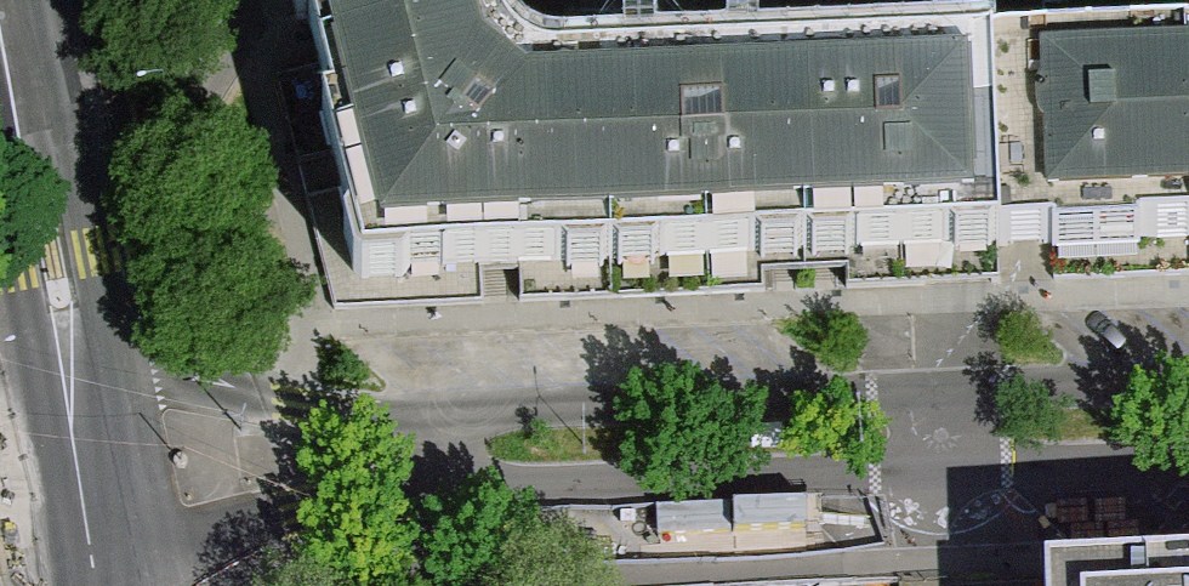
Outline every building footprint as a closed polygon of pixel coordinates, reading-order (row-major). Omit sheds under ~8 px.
[(300,20),(310,17),(316,43),(321,63),(498,18),(494,2),(494,0),(294,0),(300,20)] [(507,44),(498,18),(321,63),(277,74),(297,164),(332,156),(342,189),(307,198),(334,310),(485,302),(483,266),(519,265),(521,301),(613,298),(602,69),(551,71),(525,61),(507,44)] [(991,53),(1001,245),(1019,244),(1188,237),(1188,90),(1188,69),(1187,45),(1011,52),(991,53)] [(991,53),(797,62),(806,272),(846,271),(847,288),(924,285),(924,249),(1001,245),(991,53)] [(797,62),(602,69),(613,298),(765,293),(764,273),(806,272),(797,62)] [(1044,576),(1045,585),(1188,585),(1188,570),(1044,576)]
